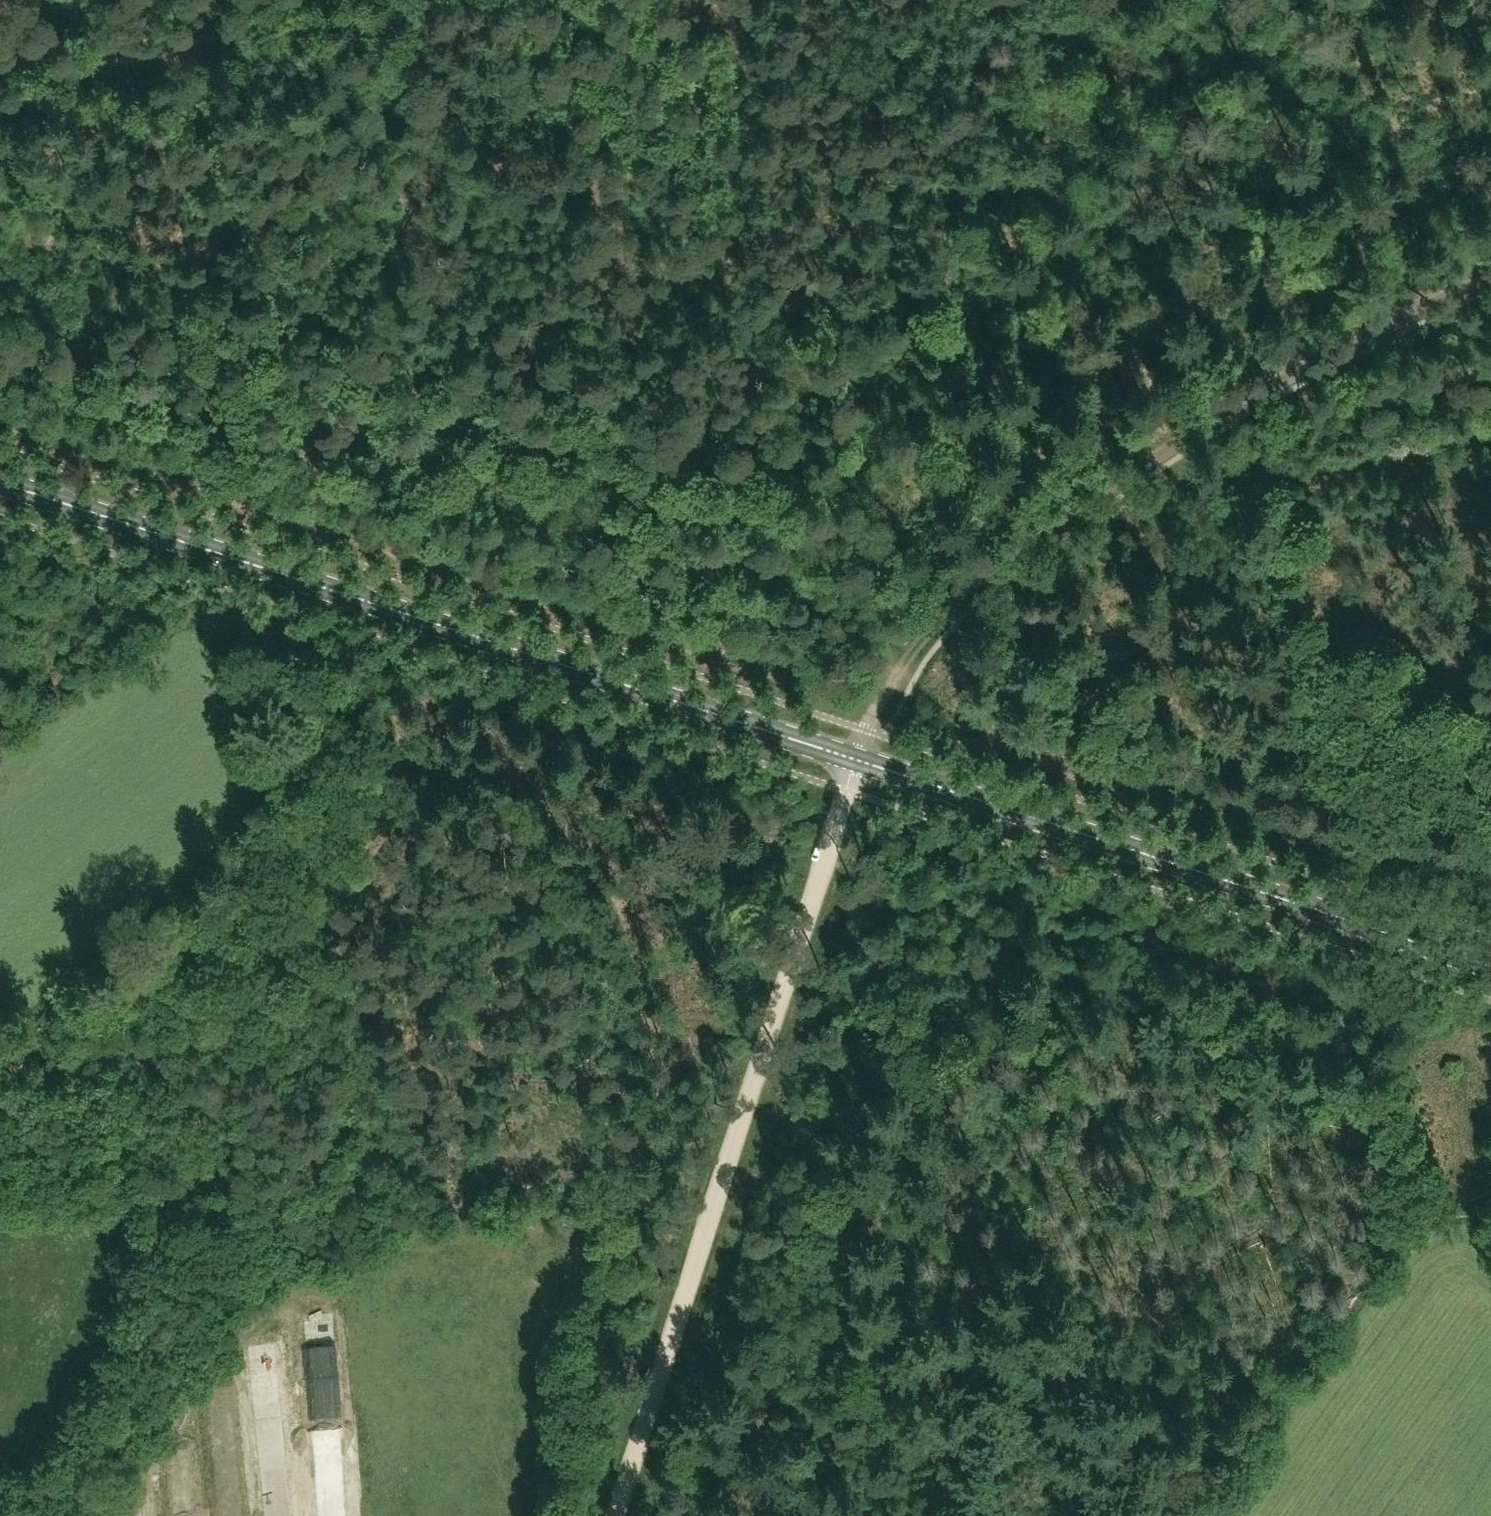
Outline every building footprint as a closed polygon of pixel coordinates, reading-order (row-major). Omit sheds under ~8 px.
[(326,1513),(354,1512),(350,1433),(323,1434),(326,1513)] [(177,1470),(180,1515),(202,1515),(198,1468),(177,1470)]
